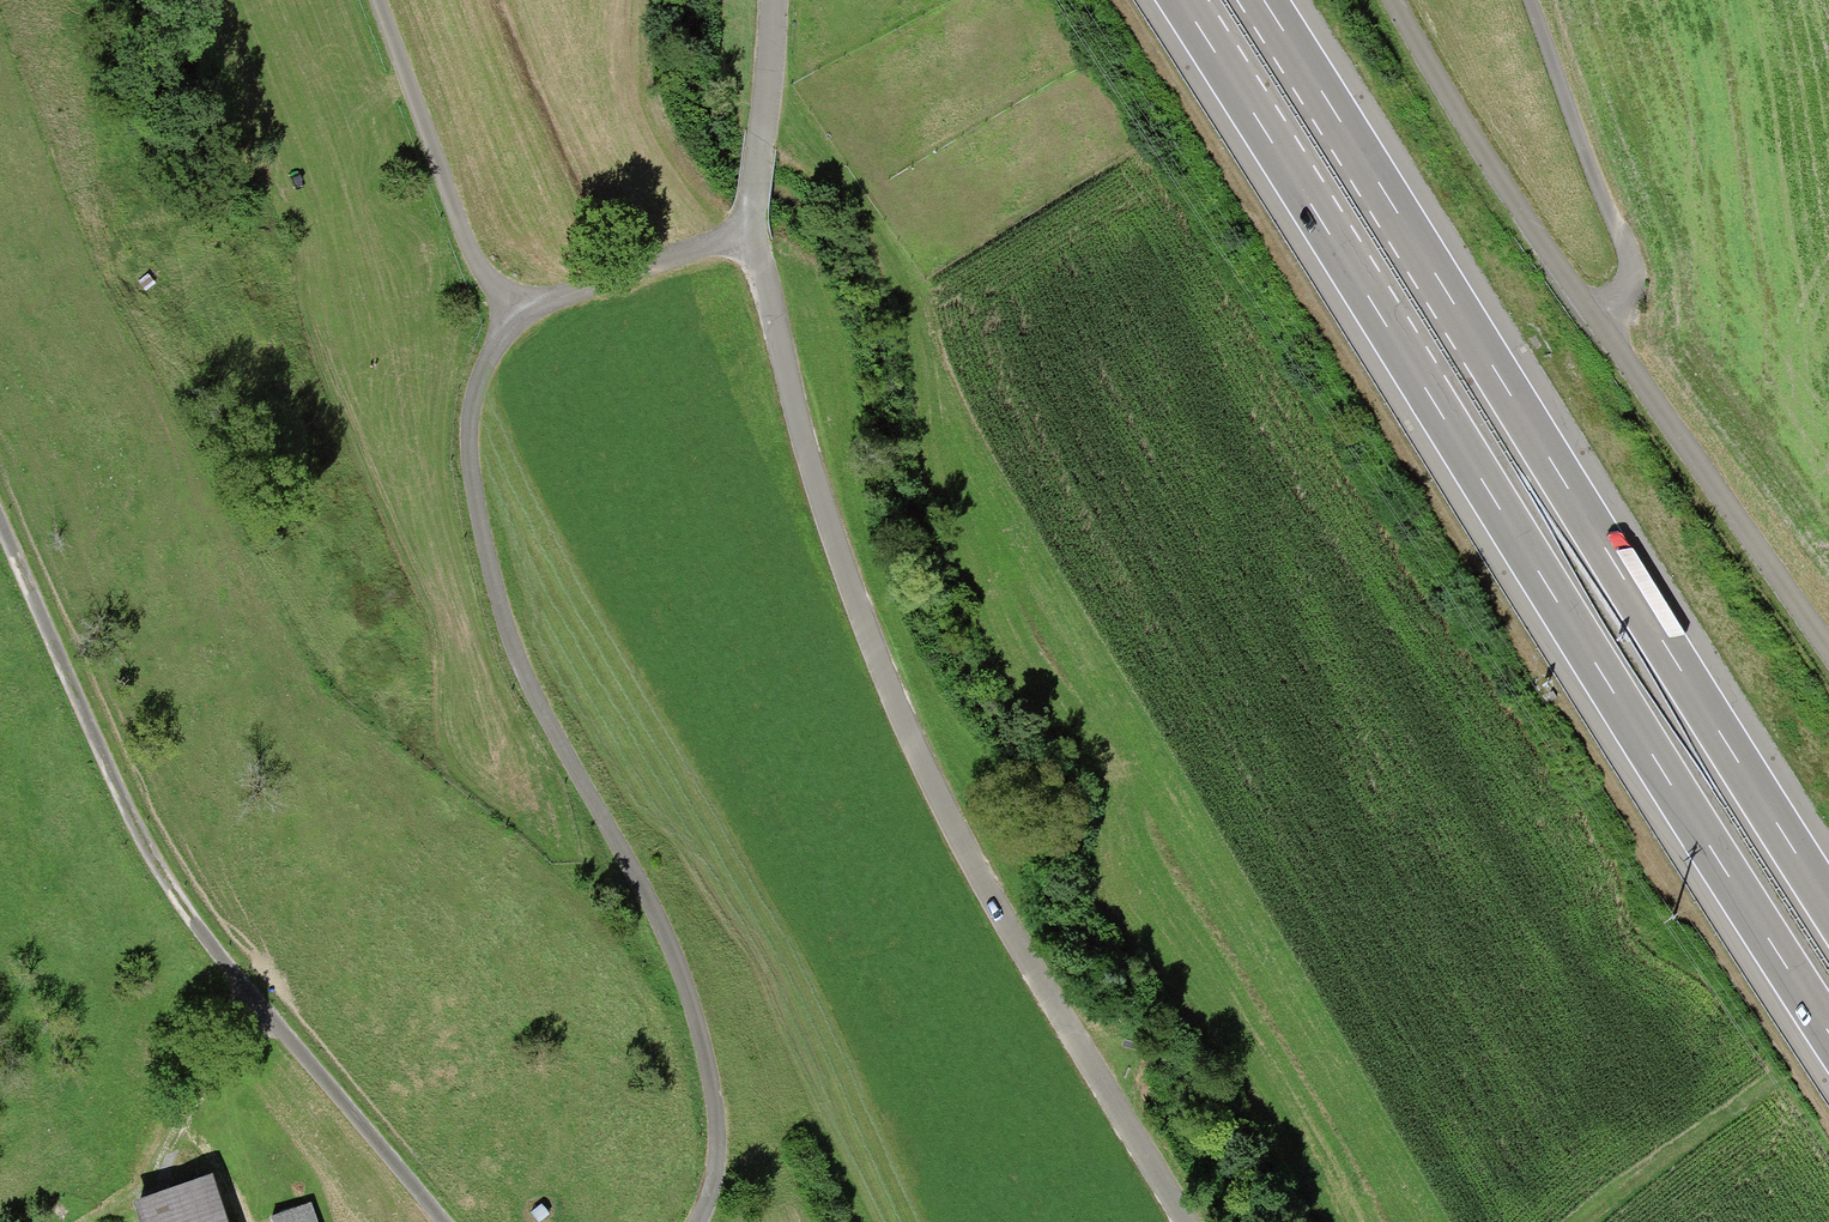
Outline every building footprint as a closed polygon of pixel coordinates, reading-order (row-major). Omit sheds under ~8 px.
[(208,1174),(135,1195),(143,1221),(222,1221),(208,1174)] [(267,1215),(269,1221),(314,1221),(306,1201),(267,1215)]
